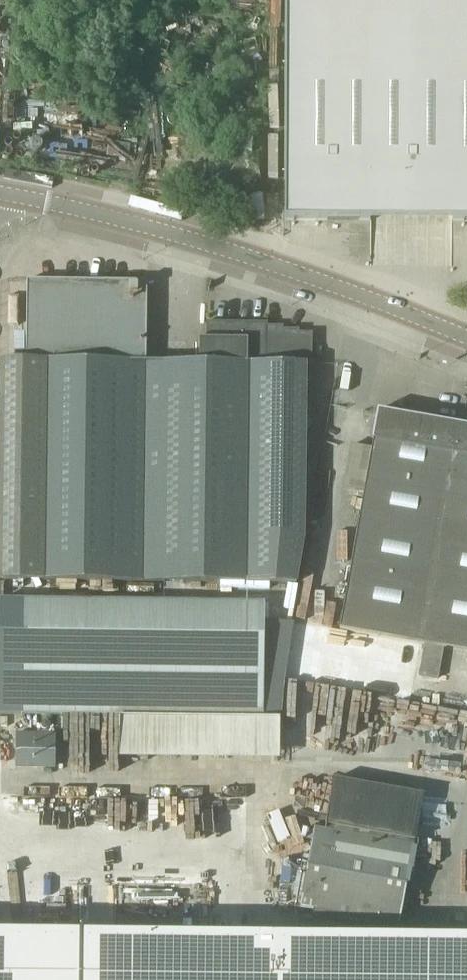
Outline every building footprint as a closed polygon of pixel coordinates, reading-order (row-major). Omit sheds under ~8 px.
[(284,220),(466,221),(466,0),(285,0),(284,220)] [(27,280),(26,359),(0,359),(0,580),(285,583),(304,541),(306,367),(313,367),(313,366),(311,366),(312,336),(298,336),(298,329),(282,329),(282,326),(266,326),(266,322),(206,322),(206,339),(199,339),(199,348),(206,348),(206,362),(146,361),(147,281),(27,280)] [(378,410),(340,629),(466,651),(466,426),(378,410)] [(0,594),(0,713),(119,714),(119,753),(280,754),(281,632),(265,632),(265,597),(0,594)] [(55,768),(55,734),(16,733),(15,768),(55,768)] [(311,840),(299,907),(399,925),(407,879),(410,880),(416,848),(414,848),(423,795),(333,778),(324,830),(313,828),(313,829),(306,828),(304,838),(311,840)] [(0,934),(0,979),(466,979),(466,939),(0,934)]
